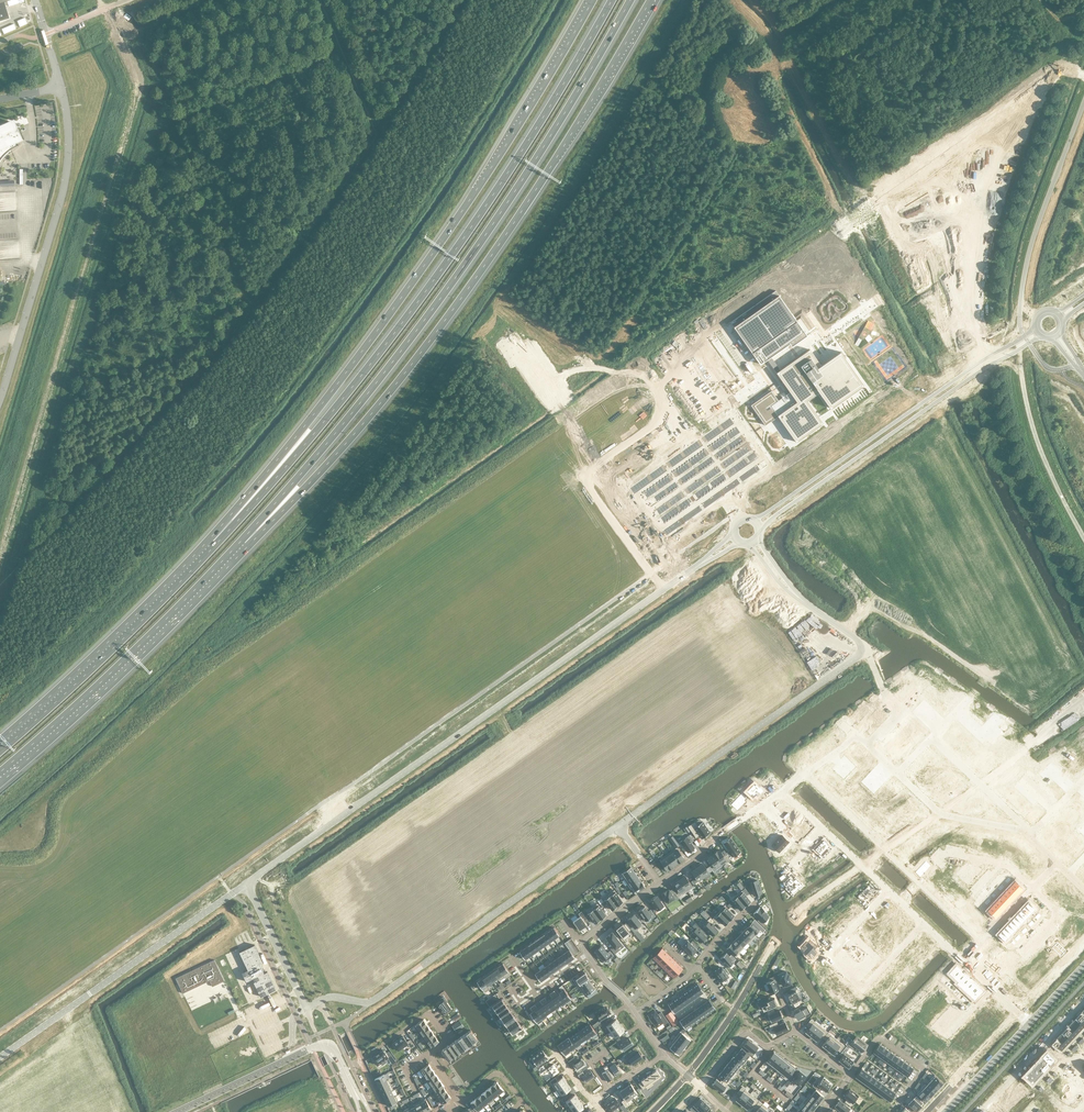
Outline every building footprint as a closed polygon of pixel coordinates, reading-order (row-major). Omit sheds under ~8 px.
[(0,1),(0,20),(9,18),(4,1),(6,0),(5,0),(0,1)] [(16,146),(15,143),(22,139),(17,128),(12,130),(8,120),(0,124),(0,160),(2,157),(3,156),(6,153),(7,152),(11,149),(12,148),(13,148),(16,146)] [(731,322),(760,364),(790,343),(792,346),(811,333),(800,318),(797,321),(776,290),(731,322)] [(511,340),(503,346),(507,352),(515,346),(511,340)] [(830,359),(821,365),(810,349),(809,349),(779,370),(779,371),(792,390),(786,394),(784,391),(782,393),(780,394),(782,397),(778,400),(772,391),(771,391),(751,404),(751,405),(765,425),(766,425),(778,416),(796,441),(796,442),(797,442),(823,423),(823,422),(807,400),(819,392),(830,408),(831,408),(864,385),(864,384),(848,362),(841,352),(840,351),(840,352),(830,359)] [(905,674),(899,678),(904,683),(906,680),(911,685),(911,684),(912,686),(915,683),(917,681),(918,680),(919,680),(920,679),(923,675),(915,667),(907,676),(905,674)] [(928,678),(921,685),(924,688),(925,688),(927,690),(934,683),(928,678)] [(899,680),(891,689),(901,699),(907,692),(902,687),(904,685),(899,680)] [(940,686),(937,690),(942,696),(945,693),(946,695),(948,696),(947,697),(948,697),(953,701),(959,694),(948,683),(943,689),(940,686)] [(938,699),(933,705),(941,713),(947,706),(942,701),(944,699),(938,693),(935,696),(938,699)] [(882,702),(878,698),(874,696),(871,700),(875,703),(872,706),(875,709),(879,705),(882,702)] [(971,709),(971,710),(971,711),(972,711),(975,714),(975,715),(975,716),(976,715),(977,717),(977,718),(978,717),(978,718),(979,718),(983,722),(987,717),(983,713),(985,711),(982,709),(983,707),(981,705),(979,706),(977,704),(976,704),(975,705),(976,705),(975,706),(975,705),(974,706),(975,706),(973,707),(973,708),(972,709),(971,709)] [(862,705),(853,714),(860,720),(864,715),(867,718),(875,710),(872,707),(871,707),(868,710),(863,705),(862,705)] [(869,721),(865,725),(872,731),(876,727),(876,726),(877,725),(878,725),(878,724),(882,720),(876,714),(870,720),(869,720),(868,721),(869,721)] [(893,734),(884,744),(895,755),(900,750),(902,752),(907,747),(906,746),(910,741),(911,743),(912,742),(910,741),(914,737),(916,738),(921,732),(919,730),(923,726),(911,715),(902,725),(903,726),(894,735),(893,734)] [(826,730),(823,733),(828,738),(831,736),(836,740),(842,735),(838,731),(839,730),(835,726),(834,727),(833,726),(828,732),(826,730)] [(949,727),(940,736),(945,741),(954,732),(949,727)] [(1018,736),(1015,738),(1020,745),(1023,742),(1023,743),(1025,742),(1026,741),(1027,741),(1027,740),(1031,738),(1028,735),(1027,733),(1025,734),(1021,729),(1020,731),(1020,730),(1019,731),(1018,731),(1018,732),(1017,732),(1016,733),(1018,736)] [(954,732),(945,741),(950,746),(957,737),(953,733),(954,732)] [(819,737),(813,743),(822,751),(828,745),(824,741),(826,739),(821,733),(818,736),(819,737)] [(957,737),(950,746),(954,750),(964,740),(962,742),(957,737)] [(1012,738),(1007,742),(1014,750),(1019,747),(1012,738)] [(964,740),(954,750),(959,754),(968,744),(964,740)] [(1001,743),(1009,754),(1014,750),(1007,742),(1003,745),(1001,743)] [(1001,743),(996,747),(1004,758),(1009,754),(1001,743)] [(808,744),(802,750),(805,753),(803,755),(806,758),(809,756),(811,758),(812,758),(812,757),(813,756),(814,755),(813,755),(816,752),(808,744)] [(968,744),(959,754),(963,758),(973,748),(968,744)] [(849,752),(857,759),(857,760),(859,762),(863,758),(861,756),(863,754),(863,753),(860,751),(860,750),(858,749),(858,748),(855,746),(854,746),(853,748),(852,747),(849,750),(850,751),(849,752)] [(973,748),(963,758),(968,763),(977,753),(973,749),(973,748)] [(795,754),(790,760),(792,762),(791,763),(794,767),(796,765),(798,768),(799,767),(801,765),(802,764),(801,764),(803,762),(801,759),(804,757),(797,750),(794,753),(795,754)] [(1068,756),(1079,767),(1081,764),(1082,765),(1083,763),(1083,757),(1082,754),(1081,754),(1078,751),(1074,756),(1071,753),(1068,756)] [(977,753),(968,763),(973,767),(982,757),(977,753)] [(982,757),(973,767),(977,771),(987,761),(982,757)] [(1068,763),(1062,769),(1065,772),(1065,773),(1069,776),(1070,776),(1072,774),(1073,774),(1077,770),(1072,766),(1074,764),(1067,757),(1065,760),(1068,763)] [(861,761),(855,767),(858,770),(859,770),(864,775),(874,764),(872,763),(872,762),(868,759),(864,764),(861,761)] [(987,761),(977,771),(982,776),(985,773),(986,773),(985,772),(987,771),(992,766),(987,761)] [(1015,764),(994,787),(1033,824),(1046,811),(1039,803),(1034,808),(1009,785),(1022,771),(1015,764)] [(828,770),(821,775),(823,778),(823,779),(824,779),(825,781),(826,781),(828,784),(830,783),(833,786),(838,782),(836,778),(835,779),(828,770)] [(892,779),(883,789),(888,793),(897,783),(892,779)] [(755,782),(747,791),(753,797),(756,794),(757,796),(760,793),(760,794),(764,790),(760,786),(759,787),(755,782)] [(897,783),(888,793),(888,794),(890,792),(894,796),(902,788),(897,783)] [(844,784),(836,793),(841,798),(849,789),(844,784)] [(902,788),(894,796),(899,801),(907,793),(902,788)] [(849,789),(841,798),(846,802),(854,793),(849,789)] [(741,793),(731,804),(737,810),(738,809),(738,810),(738,809),(740,807),(741,807),(740,806),(744,802),(745,802),(745,801),(744,800),(746,798),(741,793)] [(907,793),(899,801),(904,805),(911,797),(907,793)] [(1073,802),(1074,801),(1078,806),(1075,808),(1080,812),(1083,808),(1083,801),(1083,799),(1081,796),(1080,797),(1079,796),(1079,795),(1073,802)] [(911,797),(904,805),(909,810),(916,802),(911,797)] [(860,799),(851,808),(856,812),(865,803),(860,799)] [(781,801),(776,806),(785,814),(788,811),(789,812),(792,809),(789,806),(781,801)] [(916,802),(909,810),(913,814),(911,816),(912,816),(921,806),(916,802)] [(865,803),(856,812),(861,817),(870,808),(865,803)] [(921,806),(912,816),(917,821),(926,811),(921,806)] [(1069,806),(1063,812),(1068,817),(1066,819),(1071,824),(1074,821),(1072,820),(1078,814),(1069,806)] [(796,813),(789,821),(794,825),(801,817),(796,813)] [(876,813),(867,822),(872,827),(881,818),(876,813)] [(753,822),(752,823),(756,826),(760,829),(762,831),(766,827),(764,824),(768,820),(767,820),(763,816),(762,816),(757,820),(757,819),(756,820),(753,822)] [(881,818),(872,827),(877,832),(886,823),(881,818)] [(695,822),(688,826),(696,837),(695,835),(698,834),(698,835),(699,835),(702,839),(710,832),(703,821),(697,825),(695,822)] [(792,831),(792,832),(795,835),(797,833),(801,838),(802,836),(803,837),(812,828),(806,822),(799,829),(797,827),(792,831)] [(889,830),(882,837),(886,840),(888,842),(897,833),(892,828),(893,827),(890,824),(887,827),(889,830)] [(1054,824),(1045,835),(1049,839),(1059,829),(1054,824)] [(767,827),(763,831),(766,834),(765,835),(770,840),(778,831),(773,826),(771,829),(770,828),(769,829),(767,827)] [(1059,829),(1049,839),(1054,844),(1064,833),(1059,829)] [(979,830),(977,840),(984,842),(986,831),(979,830)] [(986,831),(984,842),(990,843),(993,832),(986,831)] [(993,832),(990,843),(997,844),(999,833),(993,832)] [(999,833),(997,844),(1003,845),(1005,835),(999,833)] [(687,837),(680,841),(688,852),(695,847),(691,842),(694,840),(690,835),(687,837)] [(782,835),(772,845),(779,851),(789,841),(782,835)] [(1005,835),(1003,845),(1010,847),(1013,848),(1018,839),(1012,836),(1005,835)] [(731,838),(724,843),(729,851),(726,852),(730,858),(740,851),(731,838)] [(820,843),(815,849),(823,856),(829,850),(827,848),(829,845),(827,843),(824,839),(823,840),(822,839),(819,843),(820,843)] [(1018,839),(1013,848),(1015,849),(1020,854),(1028,846),(1023,841),(1018,839)] [(1070,839),(1060,849),(1065,854),(1075,844),(1070,839)] [(791,845),(783,854),(789,860),(798,851),(795,849),(798,846),(792,841),(790,844),(791,845)] [(1075,844),(1065,854),(1070,858),(1078,850),(1073,846),(1075,844)] [(903,846),(895,854),(900,858),(908,850),(903,846)] [(1028,846),(1020,854),(1025,859),(1033,851),(1028,846)] [(676,848),(671,852),(672,853),(678,862),(684,858),(678,849),(677,849),(676,848)] [(830,848),(823,856),(826,859),(826,858),(831,863),(834,860),(835,861),(835,860),(836,860),(841,855),(835,849),(833,851),(830,848)] [(719,849),(713,853),(714,854),(722,865),(728,861),(728,862),(732,860),(728,855),(725,857),(719,849)] [(908,850),(900,858),(900,859),(900,858),(904,862),(912,854),(908,850)] [(1033,851),(1025,859),(1030,863),(1038,855),(1033,851)] [(671,852),(665,856),(666,857),(673,866),(678,862),(672,853),(671,852)] [(714,854),(708,857),(713,864),(710,866),(714,872),(717,870),(718,872),(724,868),(722,866),(722,865),(714,854)] [(912,854),(904,862),(904,863),(905,862),(908,866),(916,858),(912,854)] [(1038,855),(1030,863),(1035,868),(1042,860),(1038,855)] [(665,856),(660,860),(667,870),(673,866),(666,857),(665,856)] [(806,858),(803,862),(808,867),(806,869),(812,875),(815,872),(812,870),(817,864),(809,856),(807,858),(806,858)] [(916,858),(908,866),(909,867),(909,866),(913,870),(921,862),(916,858)] [(1042,860),(1035,868),(1040,872),(1047,864),(1042,860)] [(925,861),(915,872),(920,877),(931,866),(925,861)] [(703,863),(697,867),(704,877),(710,873),(703,863)] [(798,866),(793,872),(801,881),(807,875),(798,866)] [(631,867),(620,874),(624,879),(634,872),(631,867)] [(697,867),(692,871),(698,881),(704,877),(697,867)] [(929,878),(926,881),(928,883),(932,886),(940,878),(934,872),(934,873),(931,870),(926,875),(929,878)] [(634,872),(624,879),(627,884),(638,877),(634,872)] [(685,876),(680,880),(688,891),(693,887),(692,886),(692,885),(685,876)] [(638,877),(627,884),(631,889),(641,882),(638,877)] [(790,878),(786,883),(787,883),(786,884),(790,888),(788,889),(792,893),(794,892),(799,887),(800,888),(802,885),(795,878),(793,880),(790,878)] [(749,879),(745,880),(748,889),(752,888),(754,895),(762,892),(758,880),(750,882),(749,879)] [(680,880),(674,883),(682,895),(688,891),(680,880)] [(1016,880),(1013,884),(1020,892),(1024,888),(1016,880)] [(641,882),(631,889),(635,894),(645,887),(641,882)] [(862,892),(857,896),(862,900),(866,896),(868,898),(876,889),(870,883),(862,892)] [(948,884),(938,894),(943,899),(952,889),(948,884)] [(1013,884),(1009,888),(1017,895),(1020,892),(1013,884)] [(745,888),(736,895),(738,896),(745,905),(751,901),(746,895),(749,893),(745,888)] [(1009,888),(1006,891),(1014,899),(1017,895),(1009,888)] [(662,893),(661,893),(664,897),(663,898),(665,901),(666,900),(668,903),(675,898),(676,900),(679,898),(673,889),(670,891),(669,889),(666,891),(666,890),(666,891),(662,893)] [(952,889),(943,899),(947,903),(957,893),(952,889)] [(614,890),(609,894),(617,905),(623,902),(616,892),(614,890)] [(1006,891),(1002,895),(1010,902),(1014,899),(1006,891)] [(608,892),(602,896),(611,909),(617,905),(609,894),(608,892)] [(957,893),(947,903),(952,907),(961,897),(957,893)] [(652,903),(650,905),(654,911),(657,909),(657,910),(663,905),(657,895),(650,900),(652,903)] [(736,895),(731,899),(732,900),(740,910),(745,905),(738,896),(736,895)] [(1002,895),(999,899),(1007,906),(1010,902),(1002,895)] [(852,896),(844,905),(850,911),(852,914),(853,913),(853,914),(853,913),(856,910),(857,910),(857,909),(858,908),(859,908),(856,905),(859,902),(852,896)] [(961,897),(952,907),(956,911),(960,908),(962,910),(968,903),(961,897)] [(595,899),(589,903),(591,906),(600,919),(606,915),(595,899)] [(999,899),(995,902),(1003,910),(1007,906),(999,899)] [(1029,901),(1026,904),(1034,912),(1037,908),(1029,901)] [(993,905),(992,906),(1000,913),(1003,910),(995,902),(993,905)] [(964,912),(961,916),(966,920),(975,910),(973,912),(967,906),(968,904),(968,903),(962,910),(964,912)] [(1026,904),(1023,908),(1030,915),(1034,912),(1026,904)] [(591,906),(586,910),(595,923),(600,919),(591,906)] [(645,906),(638,910),(646,920),(651,916),(653,918),(656,916),(652,910),(649,912),(645,906)] [(725,906),(720,911),(721,912),(729,920),(734,915),(725,906)] [(992,906),(989,910),(996,917),(1000,913),(992,906)] [(760,907),(753,913),(754,914),(754,913),(763,922),(763,923),(769,916),(766,913),(767,912),(762,907),(761,907),(762,907),(761,908),(760,907)] [(1023,908),(1019,912),(1027,919),(1030,915),(1023,908)] [(704,910),(701,913),(707,920),(710,916),(704,910)] [(832,914),(829,917),(835,923),(837,920),(842,925),(848,919),(838,910),(833,915),(832,914)] [(975,910),(966,920),(970,924),(979,914),(975,910)] [(580,917),(573,921),(579,930),(587,925),(585,922),(587,921),(581,912),(578,914),(580,917)] [(721,912),(713,919),(717,923),(720,920),(724,925),(729,920),(721,912)] [(1019,912),(1016,915),(1023,923),(1027,919),(1019,912)] [(630,922),(627,924),(634,933),(637,930),(636,929),(642,925),(640,923),(641,922),(634,914),(628,919),(630,922)] [(979,914),(970,924),(974,928),(984,918),(979,914)] [(1016,915),(1012,919),(1020,926),(1023,923),(1016,915)] [(707,920),(702,925),(712,935),(717,930),(714,926),(715,925),(712,923),(715,921),(710,916),(707,920)] [(828,922),(823,928),(832,936),(833,936),(833,935),(835,933),(836,932),(835,932),(837,930),(832,925),(835,923),(828,917),(825,920),(826,920),(828,922)] [(984,918),(974,928),(979,933),(989,923),(984,918)] [(1012,919),(1009,923),(1017,930),(1020,926),(1012,919)] [(622,923),(616,928),(625,940),(631,934),(629,931),(632,929),(626,922),(623,924),(622,923)] [(752,922),(748,927),(751,929),(752,931),(755,934),(756,935),(760,931),(760,930),(759,929),(757,927),(755,926),(754,924),(752,922)] [(695,929),(692,933),(695,937),(697,939),(701,942),(706,937),(704,934),(705,933),(696,923),(695,923),(692,926),(693,926),(695,929)] [(1009,923),(1005,926),(1013,934),(1017,930),(1009,923)] [(1005,926),(1002,930),(1010,937),(1013,934),(1005,926)] [(553,927),(553,928),(549,931),(554,939),(559,936),(560,935),(554,927),(553,927)] [(748,927),(744,931),(748,935),(751,938),(752,939),(756,935),(755,934),(752,931),(751,929),(748,927)] [(817,932),(813,936),(823,946),(829,939),(818,929),(816,931),(817,932)] [(1002,930),(998,934),(1006,941),(1010,937),(1002,930)] [(550,942),(554,939),(549,931),(544,934),(550,942)] [(740,935),(743,938),(744,939),(747,942),(748,943),(749,943),(753,940),(752,939),(751,938),(748,935),(744,931),(740,935)] [(612,932),(606,937),(610,942),(612,945),(610,948),(615,954),(624,946),(612,932)] [(545,946),(550,942),(544,934),(543,934),(539,938),(545,946)] [(740,935),(735,939),(743,947),(747,942),(744,939),(743,938),(740,935)] [(924,936),(919,942),(928,950),(933,945),(924,936)] [(545,946),(539,938),(534,941),(540,949),(545,946)] [(580,950),(571,938),(565,942),(569,949),(573,955),(580,950)] [(809,938),(802,947),(806,953),(811,958),(817,952),(814,950),(818,946),(809,938)] [(687,939),(681,945),(692,955),(692,954),(695,952),(695,951),(697,949),(696,948),(699,945),(693,940),(690,942),(687,939)] [(735,939),(731,944),(740,952),(742,954),(746,950),(743,947),(735,939)] [(540,949),(534,941),(530,944),(529,944),(535,952),(540,949)] [(1057,942),(1052,948),(1061,956),(1066,951),(1057,942)] [(255,944),(240,951),(248,969),(242,972),(246,981),(252,978),(261,996),(276,989),(267,971),(264,973),(260,964),(263,962),(255,944)] [(529,945),(524,948),(530,956),(535,952),(529,944),(529,945)] [(731,944),(727,948),(735,956),(740,952),(731,944)] [(601,945),(595,950),(605,962),(614,955),(610,950),(607,952),(601,945)] [(907,952),(918,963),(923,958),(912,947),(911,947),(912,947),(908,952),(907,952)] [(519,951),(520,952),(525,960),(526,959),(530,956),(524,948),(520,951),(519,951)] [(662,948),(653,957),(658,963),(667,953),(662,948)] [(570,961),(574,957),(574,958),(575,957),(573,955),(569,949),(568,949),(564,953),(570,961)] [(1044,956),(1044,957),(1046,958),(1045,959),(1049,963),(1050,962),(1053,965),(1052,965),(1053,965),(1054,963),(1055,964),(1057,962),(1056,961),(1058,960),(1058,959),(1057,959),(1059,957),(1051,950),(1050,952),(1049,951),(1044,956)] [(902,957),(912,966),(916,961),(918,963),(907,952),(903,957),(902,957)] [(570,961),(564,953),(559,956),(565,964),(570,961)] [(667,953),(658,963),(663,968),(673,958),(667,953)] [(726,953),(720,958),(728,967),(734,962),(726,953)] [(565,964),(559,956),(554,959),(560,967),(565,964)] [(673,958),(663,968),(668,973),(678,963),(673,958)] [(216,959),(176,978),(184,992),(211,979),(214,985),(226,980),(216,959)] [(555,971),(560,967),(554,959),(549,963),(555,971)] [(815,959),(809,965),(811,968),(810,969),(816,974),(825,964),(819,959),(818,961),(815,959)] [(503,963),(497,967),(503,975),(508,971),(503,963)] [(551,974),(555,971),(549,963),(545,966),(550,974),(551,974)] [(678,963),(668,973),(674,978),(683,968),(678,963)] [(891,969),(890,969),(901,979),(905,974),(906,975),(909,972),(904,968),(902,970),(895,964),(896,965),(891,970),(891,969)] [(957,965),(949,973),(954,977),(961,969),(957,965)] [(550,975),(550,974),(545,966),(540,970),(545,978),(550,974),(550,975)] [(497,967),(492,970),(498,978),(503,975),(497,967)] [(715,970),(715,971),(717,973),(716,974),(719,978),(720,977),(722,981),(728,976),(728,975),(730,973),(726,967),(723,969),(722,967),(720,968),(719,968),(715,970)] [(828,967),(820,976),(825,981),(826,981),(828,983),(833,977),(831,975),(833,973),(831,971),(831,970),(830,970),(829,968),(828,968),(828,967)] [(886,974),(896,984),(901,979),(890,969),(891,970),(886,974)] [(961,969),(954,977),(958,982),(966,973),(961,969)] [(492,970),(487,974),(493,982),(498,978),(492,970)] [(535,973),(540,981),(541,981),(545,978),(540,970),(535,973)] [(777,970),(774,972),(777,978),(779,977),(780,979),(780,980),(781,980),(781,982),(782,982),(783,986),(786,984),(786,985),(787,985),(790,983),(790,984),(791,984),(790,983),(791,983),(789,979),(790,979),(788,974),(787,974),(786,971),(779,974),(777,970)] [(579,984),(589,978),(585,972),(579,976),(576,979),(579,984)] [(958,982),(957,983),(961,987),(970,978),(966,973),(958,982)] [(488,986),(493,982),(487,974),(482,977),(488,986)] [(770,981),(766,983),(767,983),(771,993),(770,993),(771,993),(778,990),(778,989),(778,990),(775,982),(777,981),(775,976),(769,978),(770,981)] [(482,977),(477,981),(482,989),(488,986),(482,977)] [(832,980),(824,988),(827,991),(828,989),(833,993),(844,982),(838,977),(834,982),(832,980)] [(588,978),(589,978),(579,984),(583,989),(591,983),(588,978)] [(970,978),(961,987),(966,992),(975,982),(970,978)] [(874,986),(886,997),(890,992),(879,981),(879,982),(875,987),(874,986)] [(697,982),(692,986),(698,995),(704,991),(697,982)] [(941,982),(937,986),(945,994),(949,989),(941,982)] [(975,982),(966,992),(971,996),(979,986),(975,982)] [(587,994),(595,989),(595,988),(591,983),(583,989),(587,994),(587,995),(587,994)] [(559,992),(565,1001),(571,998),(562,985),(559,987),(561,991),(559,992)] [(692,986),(687,989),(694,999),(698,995),(692,986)] [(792,992),(788,994),(795,1006),(802,1001),(798,994),(798,993),(800,992),(796,986),(790,989),(792,992)] [(849,986),(840,996),(844,1000),(853,991),(848,987),(849,986)] [(870,991),(869,992),(881,1002),(886,997),(874,986),(874,987),(875,987),(870,992),(870,991)] [(937,986),(932,991),(941,998),(945,994),(937,986)] [(979,986),(971,996),(975,1000),(976,999),(984,991),(979,986)] [(687,989),(682,993),(689,1002),(694,999),(687,989)] [(554,990),(552,992),(561,1005),(565,1001),(559,992),(557,994),(554,990)] [(844,1000),(842,1002),(847,1007),(858,995),(857,995),(853,991),(844,1000)] [(932,991),(928,995),(937,1003),(941,998),(932,991)] [(552,992),(549,994),(552,997),(549,999),(556,1008),(561,1005),(552,992)] [(485,1001),(490,1007),(492,1005),(500,999),(496,993),(485,1001)] [(682,993),(677,996),(684,1005),(689,1002),(682,993)] [(928,995),(924,999),(932,1007),(937,1003),(928,995)] [(437,1002),(437,1003),(440,1007),(441,1009),(442,1009),(444,1013),(445,1013),(451,1008),(447,1002),(447,1001),(444,996),(440,999),(441,1000),(437,1002)] [(677,996),(673,1000),(679,1009),(684,1005),(677,996)] [(544,997),(542,999),(551,1012),(556,1008),(549,999),(547,1001),(544,997)] [(495,1009),(505,1002),(502,998),(500,999),(492,1005),(495,1009)] [(774,998),(760,1004),(763,1011),(777,1005),(774,998)] [(539,1001),(542,1004),(540,1006),(546,1015),(551,1012),(542,999),(539,1001)] [(709,999),(704,1003),(710,1012),(715,1008),(709,999)] [(924,999),(920,1004),(928,1011),(932,1007),(924,999)] [(673,1000),(668,1003),(674,1012),(679,1009),(673,1000)] [(861,1004),(857,1008),(864,1015),(868,1011),(871,1013),(877,1006),(871,1001),(869,1004),(865,1000),(863,1002),(862,1001),(862,1002),(863,1002),(861,1004),(860,1004),(861,1004)] [(495,1009),(498,1013),(507,1006),(505,1002),(495,1009)] [(704,1003),(699,1006),(705,1015),(710,1012),(704,1003)] [(801,1009),(794,1013),(797,1019),(805,1015),(806,1016),(811,1013),(807,1006),(806,1006),(804,1003),(799,1006),(801,1009)] [(994,1005),(992,1007),(999,1014),(997,1017),(1000,1020),(1002,1017),(1003,1018),(1007,1013),(1004,1010),(1005,1010),(1004,1009),(1004,1010),(1002,1008),(1003,1007),(998,1003),(996,1006),(994,1005)] [(541,1018),(546,1015),(540,1006),(537,1008),(535,1004),(532,1006),(541,1018)] [(920,1004),(916,1008),(924,1016),(928,1011),(920,1004)] [(498,1013),(501,1017),(510,1010),(507,1006),(498,1013)] [(532,1011),(530,1013),(536,1022),(541,1018),(532,1006),(530,1007),(532,1011)] [(699,1006),(694,1010),(701,1019),(705,1015),(699,1006)] [(599,1020),(592,1025),(594,1028),(605,1020),(603,1018),(611,1012),(607,1007),(603,1010),(601,1008),(594,1013),(599,1020)] [(774,1008),(767,1012),(771,1022),(783,1017),(780,1010),(775,1012),(774,1008)] [(916,1008),(912,1012),(920,1020),(924,1016),(916,1008)] [(501,1017),(504,1021),(513,1014),(510,1010),(501,1017)] [(655,1010),(648,1015),(650,1018),(649,1018),(652,1023),(653,1022),(656,1027),(663,1022),(664,1024),(668,1021),(662,1013),(659,1016),(655,1010)] [(694,1010),(689,1013),(696,1022),(701,1019),(694,1010)] [(689,1013),(684,1016),(691,1026),(696,1022),(689,1013)] [(504,1021),(506,1025),(516,1018),(513,1014),(504,1021)] [(684,1016),(679,1020),(686,1029),(691,1026),(684,1016)] [(993,1017),(989,1021),(996,1028),(1000,1023),(993,1017)] [(506,1025),(509,1029),(519,1022),(516,1018),(506,1025)] [(810,1027),(806,1031),(811,1036),(820,1025),(811,1018),(806,1024),(810,1027)] [(1076,1021),(1083,1028),(1083,1027),(1083,1022),(1079,1018),(1076,1021)] [(423,1019),(414,1026),(418,1031),(427,1024),(423,1019)] [(616,1019),(606,1026),(610,1032),(611,1031),(620,1025),(616,1019)] [(452,1025),(456,1031),(464,1026),(460,1020),(452,1025)] [(905,1020),(899,1027),(903,1032),(910,1025),(905,1020)] [(989,1021),(985,1025),(992,1032),(996,1028),(989,1021)] [(1076,1021),(1072,1025),(1079,1032),(1083,1028),(1076,1021)] [(509,1029),(512,1033),(521,1027),(521,1028),(522,1027),(522,1026),(519,1022),(509,1029)] [(777,1022),(769,1025),(771,1029),(773,1027),(777,1035),(788,1030),(785,1022),(778,1025),(777,1022)] [(427,1024),(418,1031),(421,1037),(431,1030),(427,1024)] [(590,1024),(585,1027),(590,1035),(591,1037),(592,1037),(597,1033),(596,1032),(590,1024)] [(620,1025),(611,1031),(615,1037),(624,1030),(620,1025)] [(820,1025),(811,1036),(816,1040),(820,1035),(823,1038),(828,1032),(820,1025)] [(910,1025),(903,1032),(908,1036),(914,1029),(910,1025)] [(985,1025),(981,1030),(988,1037),(992,1032),(985,1025)] [(1072,1025),(1069,1028),(1076,1035),(1079,1032),(1072,1025)] [(585,1027),(579,1031),(585,1039),(586,1040),(591,1037),(590,1035),(585,1027)] [(1069,1028),(1065,1032),(1073,1039),(1076,1035),(1069,1028)] [(914,1029),(908,1036),(912,1040),(919,1033),(914,1029)] [(431,1030),(421,1037),(425,1042),(427,1041),(435,1035),(431,1030)] [(466,1033),(473,1042),(477,1039),(471,1030),(466,1033)] [(981,1030),(976,1034),(983,1041),(988,1037),(981,1030)] [(579,1031),(574,1035),(580,1043),(585,1039),(579,1031)] [(680,1031),(676,1036),(687,1044),(690,1039),(691,1039),(690,1039),(682,1032),(680,1031)] [(826,1040),(822,1045),(828,1049),(836,1039),(828,1032),(823,1038),(826,1040)] [(1065,1032),(1062,1036),(1069,1043),(1073,1039),(1065,1032)] [(473,1042),(466,1033),(462,1035),(469,1045),(473,1042)] [(919,1033),(912,1040),(916,1044),(923,1037),(919,1033)] [(976,1034),(972,1039),(979,1045),(983,1041),(976,1034)] [(435,1035),(427,1041),(431,1047),(439,1041),(435,1035)] [(469,1045),(462,1035),(458,1038),(465,1048),(469,1045)] [(569,1038),(575,1046),(576,1048),(581,1044),(580,1043),(574,1035),(569,1038)] [(397,1040),(394,1042),(393,1043),(394,1043),(398,1050),(408,1043),(411,1047),(414,1045),(410,1039),(407,1042),(403,1036),(399,1038),(397,1040)] [(676,1036),(672,1041),(674,1042),(683,1049),(687,1044),(676,1036)] [(851,1039),(847,1044),(854,1049),(856,1046),(861,1051),(866,1044),(857,1036),(853,1041),(851,1039)] [(1062,1036),(1058,1039),(1066,1046),(1069,1043),(1062,1036)] [(569,1037),(563,1041),(570,1051),(576,1048),(575,1046),(569,1038),(569,1037)] [(629,1037),(619,1044),(624,1051),(634,1044),(629,1037)] [(923,1037),(916,1044),(921,1048),(927,1041),(923,1037)] [(465,1048),(458,1038),(454,1041),(461,1051),(465,1048)] [(748,1039),(743,1045),(749,1049),(747,1052),(752,1056),(755,1052),(754,1051),(758,1046),(748,1039)] [(836,1039),(828,1049),(833,1054),(837,1049),(840,1051),(845,1045),(836,1039)] [(972,1039),(968,1043),(975,1050),(979,1045),(972,1039)] [(1058,1039),(1055,1043),(1062,1050),(1066,1046),(1058,1039)] [(461,1051),(454,1041),(450,1044),(457,1054),(461,1051)] [(563,1041),(557,1045),(565,1055),(570,1051),(563,1041)] [(927,1041),(921,1048),(925,1052),(932,1045),(927,1041)] [(616,1042),(610,1046),(612,1050),(618,1046),(616,1042)] [(670,1047),(678,1054),(679,1054),(682,1049),(683,1050),(683,1049),(674,1042),(670,1047)] [(879,1043),(873,1052),(878,1055),(884,1047),(879,1043)] [(968,1043),(964,1048),(971,1054),(975,1050),(968,1043)] [(457,1054),(450,1044),(446,1047),(453,1056),(457,1054)] [(932,1045),(925,1052),(930,1056),(936,1049),(932,1045)] [(839,1059),(839,1060),(848,1067),(849,1067),(853,1061),(853,1062),(854,1061),(853,1061),(844,1054),(849,1049),(846,1046),(840,1054),(842,1056),(839,1059)] [(453,1056),(446,1047),(442,1050),(448,1060),(453,1056)] [(884,1047),(878,1055),(883,1059),(889,1050),(884,1047)] [(742,1048),(738,1052),(746,1059),(750,1054),(742,1048)] [(964,1048),(960,1052),(967,1059),(971,1054),(964,1048)] [(936,1049),(930,1056),(934,1061),(941,1054),(936,1049)] [(383,1050),(379,1053),(377,1054),(376,1055),(373,1057),(372,1057),(373,1058),(378,1065),(381,1063),(382,1065),(387,1062),(385,1059),(388,1057),(389,1060),(393,1057),(389,1051),(386,1053),(383,1050),(384,1050),(383,1050)] [(543,1050),(531,1058),(537,1065),(548,1058),(543,1050)] [(889,1050),(883,1059),(888,1062),(894,1054),(889,1050)] [(1048,1050),(1043,1055),(1052,1063),(1056,1058),(1048,1050)] [(629,1059),(626,1061),(629,1065),(632,1064),(633,1065),(643,1057),(638,1051),(628,1058),(629,1059)] [(734,1056),(733,1056),(742,1064),(743,1064),(742,1063),(746,1059),(738,1052),(734,1057),(734,1056)] [(774,1052),(766,1062),(771,1066),(779,1056),(774,1052)] [(958,1052),(954,1057),(961,1063),(965,1059),(958,1052)] [(894,1054),(888,1062),(893,1065),(899,1057),(894,1054)] [(1043,1056),(1039,1060),(1047,1068),(1052,1063),(1043,1055),(1043,1056)] [(733,1056),(730,1061),(739,1068),(743,1064),(742,1064),(733,1056)] [(779,1056),(771,1066),(772,1065),(777,1069),(776,1070),(777,1069),(784,1060),(779,1056)] [(899,1057),(893,1065),(898,1069),(904,1061),(899,1057)] [(954,1057),(950,1061),(957,1067),(961,1063),(954,1057)] [(582,1058),(573,1064),(577,1070),(586,1064),(582,1058)] [(777,1069),(776,1070),(781,1074),(781,1075),(782,1073),(789,1064),(784,1060),(777,1069)] [(1039,1060),(1034,1065),(1043,1073),(1047,1068),(1039,1060)] [(730,1061),(726,1066),(736,1074),(734,1072),(738,1068),(739,1069),(739,1068),(730,1061)] [(904,1061),(898,1069),(902,1072),(908,1064),(904,1061)] [(950,1061),(946,1065),(953,1071),(957,1067),(950,1061)] [(615,1063),(610,1066),(616,1075),(621,1072),(615,1063)] [(429,1064),(420,1070),(423,1076),(433,1069),(429,1064)] [(543,1065),(537,1070),(540,1073),(539,1074),(545,1082),(559,1072),(554,1064),(546,1069),(543,1065)] [(782,1073),(781,1075),(786,1079),(795,1069),(789,1064),(782,1073)] [(908,1064),(902,1072),(907,1076),(913,1068),(908,1064)] [(946,1065),(942,1069),(949,1076),(953,1071),(946,1065)] [(1034,1065),(1030,1070),(1035,1075),(1038,1078),(1043,1073),(1034,1065)] [(606,1071),(602,1073),(608,1081),(614,1077),(609,1069),(607,1066),(604,1068),(606,1071)] [(726,1066),(722,1070),(732,1078),(736,1074),(726,1066)] [(862,1068),(856,1076),(861,1080),(867,1072),(862,1068)] [(433,1069),(423,1076),(427,1082),(436,1075),(433,1069)] [(642,1081),(639,1083),(643,1089),(646,1087),(647,1089),(654,1084),(653,1083),(661,1077),(656,1069),(641,1080),(642,1081)] [(583,1071),(578,1075),(580,1077),(582,1076),(586,1082),(595,1076),(590,1070),(585,1073),(583,1071)] [(722,1070),(718,1075),(726,1082),(730,1077),(732,1079),(732,1078),(722,1070)] [(1030,1070),(1025,1075),(1033,1083),(1038,1078),(1035,1075),(1030,1070)] [(792,1075),(788,1080),(790,1082),(792,1080),(798,1085),(806,1076),(800,1071),(795,1077),(792,1075)] [(867,1072),(861,1080),(865,1083),(871,1075),(867,1072)] [(387,1080),(384,1074),(375,1078),(378,1084),(387,1080)] [(436,1075),(427,1082),(431,1087),(432,1086),(440,1080),(436,1075)] [(871,1075),(865,1083),(870,1087),(876,1078),(871,1075)] [(934,1075),(930,1080),(931,1081),(939,1088),(943,1083),(934,1075)] [(555,1078),(550,1081),(556,1090),(557,1089),(567,1082),(563,1077),(557,1080),(555,1078)] [(716,1079),(712,1084),(722,1092),(728,1083),(722,1078),(720,1081),(716,1079)] [(815,1082),(813,1085),(817,1089),(820,1086),(826,1091),(825,1091),(826,1091),(831,1085),(830,1085),(828,1083),(829,1082),(825,1079),(824,1080),(822,1079),(823,1078),(822,1078),(818,1084),(815,1082)] [(876,1078),(870,1087),(875,1090),(881,1082),(876,1078)] [(1022,1078),(1017,1083),(1025,1091),(1030,1086),(1022,1078)] [(387,1080),(378,1084),(380,1089),(390,1084),(388,1079),(387,1080)] [(440,1080),(432,1086),(436,1091),(435,1092),(444,1086),(440,1080)] [(925,1083),(927,1085),(934,1092),(939,1088),(931,1081),(930,1080),(931,1081),(927,1085),(925,1083)] [(497,1081),(491,1086),(499,1095),(504,1091),(501,1086),(502,1086),(500,1083),(499,1084),(497,1081)] [(557,1089),(556,1090),(560,1095),(571,1088),(567,1082),(557,1089)] [(881,1082),(875,1090),(880,1094),(886,1085),(881,1082)] [(925,1083),(920,1088),(922,1090),(930,1097),(934,1092),(927,1085),(925,1083)] [(1017,1083),(1013,1087),(1021,1095),(1025,1091),(1017,1083)] [(390,1084),(380,1089),(383,1095),(392,1090),(393,1090),(390,1084)] [(631,1084),(625,1088),(632,1097),(637,1093),(631,1084)] [(886,1085),(880,1094),(885,1097),(891,1089),(886,1085)] [(435,1092),(434,1093),(438,1098),(447,1092),(443,1086),(444,1086),(435,1092)] [(491,1086),(486,1090),(494,1100),(494,1099),(499,1095),(491,1086)] [(740,1095),(736,1100),(742,1104),(750,1093),(742,1086),(737,1092),(740,1095)] [(1013,1087),(1009,1091),(1017,1099),(1021,1095),(1013,1087)] [(625,1088),(620,1091),(625,1099),(622,1101),(626,1107),(629,1104),(627,1102),(633,1098),(632,1097),(625,1088)] [(921,1089),(917,1093),(926,1102),(930,1097),(922,1090),(920,1088),(921,1089)] [(891,1089),(885,1097),(890,1101),(896,1092),(891,1089)] [(383,1095),(385,1100),(394,1096),(392,1090),(383,1095)] [(486,1090),(481,1094),(489,1104),(494,1100),(486,1090)] [(816,1090),(812,1094),(820,1101),(824,1096),(816,1090)] [(849,1090),(844,1096),(847,1098),(845,1101),(851,1106),(858,1098),(855,1095),(855,1094),(852,1092),(849,1090)] [(1009,1091),(1005,1096),(1013,1103),(1017,1099),(1009,1091)] [(447,1092),(438,1098),(442,1104),(443,1103),(451,1097),(447,1092)] [(750,1093),(742,1104),(747,1108),(751,1103),(754,1106),(759,1100),(750,1093)] [(481,1094),(476,1098),(483,1107),(488,1103),(489,1104),(481,1094)] [(575,1094),(566,1101),(570,1106),(579,1100),(575,1094)] [(806,1097),(808,1099),(816,1106),(820,1101),(812,1094),(808,1099),(806,1097)] [(397,1101),(394,1096),(385,1100),(388,1106),(397,1101)] [(916,1096),(908,1104),(916,1111),(922,1106),(921,1105),(923,1103),(916,1096)] [(1005,1096),(1001,1100),(1009,1108),(1013,1103),(1005,1096)] [(806,1097),(802,1102),(805,1104),(813,1110),(816,1106),(808,1099),(806,1097)] [(425,1098),(420,1101),(426,1111),(431,1108),(425,1098)] [(476,1098),(471,1102),(478,1111),(483,1107),(476,1098)] [(605,1105),(610,1111),(620,1105),(615,1098),(606,1104),(605,1105)] [(691,1108),(694,1111),(698,1108),(701,1111),(706,1111),(705,1111),(710,1107),(706,1103),(704,1102),(705,1102),(704,1101),(701,1098),(700,1098),(694,1105),(691,1108)] [(579,1100),(570,1106),(574,1111),(583,1106),(579,1100)] [(755,1111),(764,1111),(766,1109),(768,1107),(759,1100),(754,1106),(758,1109),(755,1111)] [(835,1106),(842,1111),(847,1111),(850,1108),(840,1100),(835,1106)] [(997,1104),(1005,1111),(1009,1108),(1001,1100),(997,1104)] [(414,1104),(419,1111),(425,1111),(426,1111),(420,1101),(414,1104)] [(800,1108),(806,1111),(811,1111),(813,1110),(805,1104),(802,1102),(804,1104),(801,1108),(800,1107),(800,1108)]
